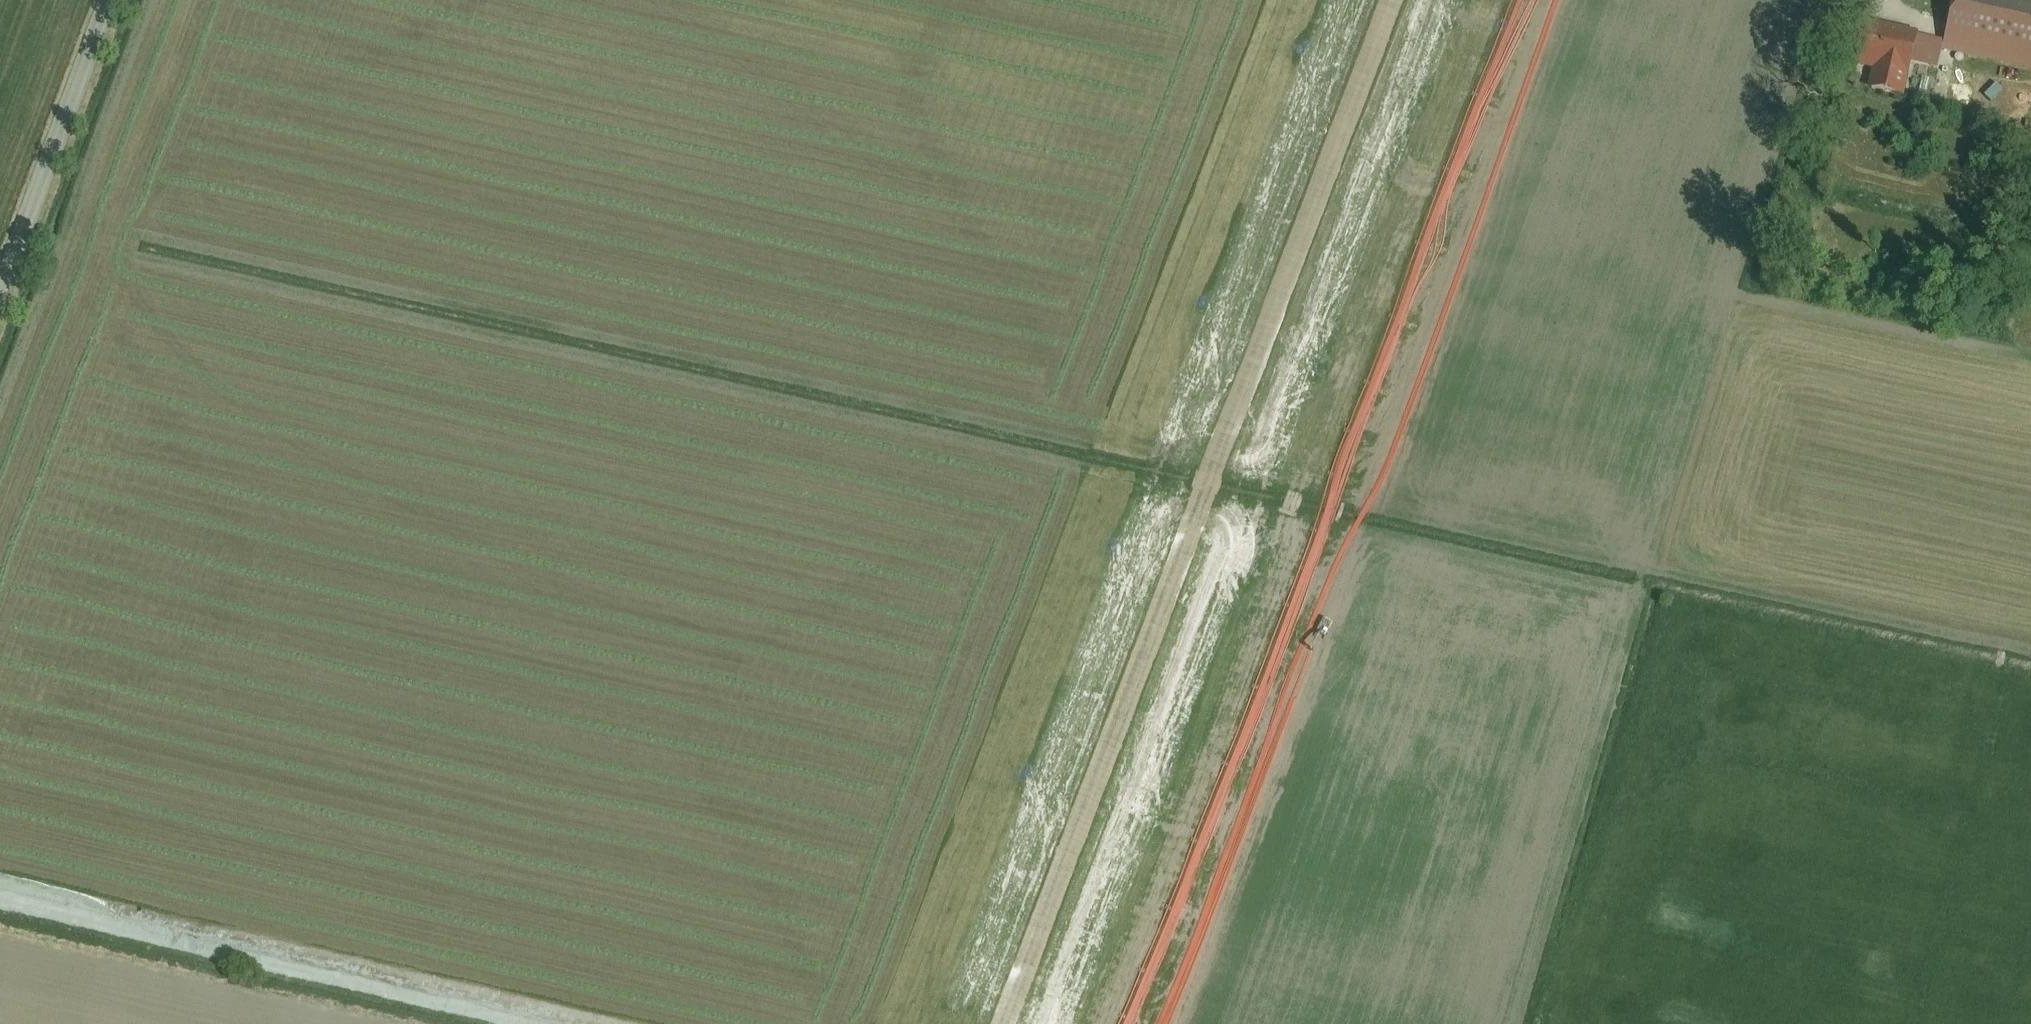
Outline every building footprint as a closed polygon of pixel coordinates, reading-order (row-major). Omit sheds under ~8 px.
[(1928,98),(2030,121),(2030,0),(1950,0),(1928,98)] [(1843,65),(1874,71),(1870,93),(1897,98),(1904,61),(1934,66),(1939,37),(1851,21),(1843,65)]
